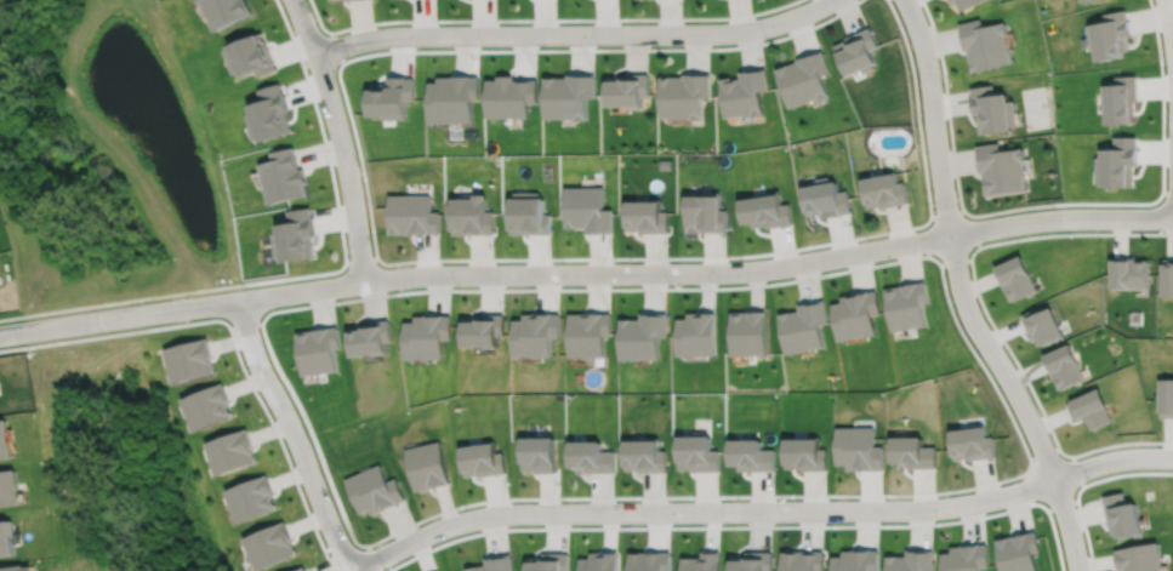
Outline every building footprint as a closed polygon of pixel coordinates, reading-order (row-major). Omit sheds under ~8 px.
[(211,12),(207,13),(215,28),(250,11),(245,0),(206,0),(211,12)] [(961,8),(980,0),(957,0),(961,8)] [(1086,23),(1089,46),(1094,45),(1097,58),(1122,53),(1122,50),(1127,48),(1124,35),(1131,33),(1127,16),(1126,7),(1103,12),(1104,18),(1089,21),(1089,22),(1086,23)] [(960,21),(962,32),(964,47),(968,46),(973,69),(1013,61),(1007,32),(1009,32),(1006,18),(984,23),(983,16),(960,21)] [(833,45),(848,75),(861,68),(862,73),(873,67),(872,64),(877,62),(871,48),(877,45),(869,27),(844,38),(845,39),(833,45)] [(230,45),(237,61),(230,63),(234,72),(239,69),(241,74),(256,68),(258,74),(274,68),(261,33),(230,45)] [(775,68),(788,107),(815,97),(816,99),(828,96),(821,74),(828,72),(821,50),(796,58),(797,61),(775,68)] [(721,78),(724,116),(751,114),(751,115),(763,114),(759,90),(768,88),(765,68),(739,70),(740,78),(738,78),(738,75),(721,78)] [(607,75),(607,105),(627,104),(627,107),(640,107),(640,95),(648,95),(647,73),(622,73),(622,75),(607,75)] [(660,76),(660,116),(689,116),(689,119),(702,119),(701,97),(710,97),(710,73),(682,73),(682,75),(660,76)] [(545,76),(545,118),(574,118),(574,120),(586,120),(586,97),(594,97),(594,74),(566,74),(566,76),(545,76)] [(429,81),(429,121),(472,121),(472,98),(479,98),(478,75),(438,75),(438,81),(429,81)] [(486,79),(486,116),(528,116),(528,102),(536,102),(536,79),(513,79),(513,75),(497,75),(497,79),(486,79)] [(1103,85),(1104,97),(1106,97),(1107,122),(1129,121),(1128,114),(1134,114),(1133,99),(1135,99),(1134,75),(1116,76),(1116,85),(1103,85)] [(369,88),(369,114),(382,114),(382,118),(406,118),(406,99),(415,99),(414,76),(388,76),(388,86),(375,86),(375,88),(369,88)] [(972,86),(973,95),(972,95),(974,113),(978,112),(980,132),(1014,127),(1013,124),(1018,124),(1015,98),(1009,98),(1008,90),(995,92),(993,82),(972,86)] [(251,105),(254,113),(247,114),(251,124),(256,122),(262,138),(290,130),(284,109),(287,108),(283,93),(281,93),(279,84),(260,90),(263,102),(251,105)] [(1095,156),(1095,182),(1100,182),(1100,185),(1127,185),(1127,164),(1135,164),(1135,136),(1114,136),(1114,148),(1101,148),(1101,156),(1095,156)] [(978,144),(979,154),(978,154),(980,171),(983,171),(986,194),(1027,188),(1023,158),(1026,158),(1024,145),(1002,149),(1001,141),(978,144)] [(261,164),(271,202),(304,193),(302,182),(306,182),(303,169),(300,170),(294,147),(273,152),(274,160),(261,164)] [(862,178),(869,207),(883,204),(883,206),(909,201),(905,181),(900,182),(898,171),(862,178)] [(804,185),(809,215),(824,211),(824,217),(852,211),(848,189),(841,190),(839,179),(804,185)] [(564,187),(565,227),(585,227),(585,232),(611,232),(611,209),(603,209),(602,185),(564,187)] [(509,196),(509,233),(550,233),(550,212),(543,212),(543,196),(539,196),(539,192),(513,192),(513,196),(509,196)] [(685,194),(685,232),(725,232),(725,209),(719,209),(719,192),(697,192),(697,194),(685,194)] [(741,198),(746,222),(752,222),(753,225),(767,224),(767,227),(792,223),(790,201),(782,202),(781,192),(741,198)] [(451,196),(451,233),(492,233),(492,210),(485,210),(485,193),(474,193),(463,193),(463,196),(451,196)] [(388,194),(388,232),(406,232),(406,233),(415,233),(415,232),(438,232),(438,211),(429,211),(429,194),(388,194)] [(626,200),(626,229),(640,229),(640,232),(666,232),(666,210),(660,210),(659,198),(645,199),(645,200),(626,200)] [(290,211),(291,223),(279,224),(280,233),(274,234),(275,244),(281,244),(284,259),(314,255),(311,234),(314,234),(309,207),(290,211)] [(993,265),(1003,289),(1006,287),(1010,301),(1036,289),(1021,253),(993,265)] [(1110,258),(1110,287),(1148,287),(1149,259),(1134,259),(1134,257),(1128,257),(1128,259),(1121,259),(1121,258),(1110,258)] [(1162,295),(1172,295),(1172,258),(1162,258),(1162,295)] [(887,289),(895,331),(930,325),(926,302),(932,301),(928,280),(887,289)] [(835,303),(841,341),(878,333),(875,314),(883,313),(878,290),(870,291),(870,290),(853,293),(853,295),(843,296),(844,302),(835,303)] [(780,313),(788,353),(826,347),(822,324),(830,322),(825,298),(799,303),(801,309),(780,313)] [(1037,307),(1020,314),(1031,341),(1036,338),(1040,346),(1063,335),(1050,307),(1040,312),(1037,307)] [(731,312),(734,355),(769,354),(767,310),(731,312)] [(516,319),(516,356),(554,356),(553,337),(562,337),(562,313),(553,313),(553,312),(535,312),(535,313),(525,313),(525,319),(516,319)] [(679,318),(681,355),(719,355),(718,312),(690,312),(690,318),(679,318)] [(571,313),(571,356),(607,356),(607,333),(613,333),(613,313),(571,313)] [(622,318),(622,359),(661,359),(661,336),(668,336),(668,313),(642,313),(643,318),(622,318)] [(405,321),(405,359),(444,358),(444,338),(451,338),(451,315),(443,315),(443,314),(426,314),(426,315),(416,315),(416,321),(405,321)] [(465,316),(465,347),(485,346),(485,348),(500,347),(500,335),(505,335),(505,314),(479,314),(479,316),(465,316)] [(348,326),(353,356),(374,353),(374,355),(387,353),(386,341),(392,339),(389,319),(363,322),(364,325),(348,326)] [(296,332),(303,375),(337,370),(334,348),(341,347),(337,326),(296,332)] [(163,348),(171,382),(213,371),(210,358),(211,356),(206,337),(163,348)] [(1042,354),(1052,377),(1053,376),(1059,389),(1084,378),(1070,343),(1042,354)] [(1158,412),(1160,412),(1160,417),(1172,417),(1172,378),(1158,378),(1158,412)] [(180,399),(192,432),(233,416),(228,401),(229,401),(222,382),(180,399)] [(1066,402),(1074,419),(1082,416),(1084,422),(1087,421),(1092,429),(1111,419),(1105,406),(1106,406),(1099,388),(1066,402)] [(12,457),(7,418),(0,419),(0,459),(12,457)] [(837,427),(837,464),(848,464),(848,470),(858,469),(858,470),(875,470),(875,469),(883,469),(883,446),(875,446),(875,427),(837,427)] [(952,432),(956,459),(970,458),(972,459),(997,457),(993,435),(989,436),(987,427),(952,432)] [(204,442),(215,476),(257,462),(252,449),(254,447),(246,428),(204,442)] [(679,436),(679,469),(694,469),(694,472),(721,470),(719,450),(713,450),(713,435),(679,436)] [(892,438),(892,463),(900,463),(900,468),(936,468),(936,446),(924,446),(924,436),(892,438)] [(523,438),(523,470),(536,470),(537,473),(554,473),(554,466),(557,466),(556,438),(523,438)] [(786,439),(786,468),(802,468),(802,470),(828,470),(827,449),(824,449),(824,439),(786,439)] [(406,449),(416,491),(450,483),(440,440),(406,449)] [(625,441),(625,469),(642,469),(642,472),(667,472),(667,450),(661,450),(661,440),(625,441)] [(730,440),(730,466),(739,466),(739,470),(775,470),(775,449),(764,449),(764,440),(730,440)] [(570,441),(570,468),(579,467),(579,473),(615,472),(614,451),(602,451),(602,441),(570,441)] [(461,447),(466,476),(480,474),(480,476),(506,473),(503,452),(497,452),(496,442),(461,447)] [(346,480),(360,513),(370,509),(372,514),(405,499),(395,478),(388,481),(380,464),(346,480)] [(22,504),(17,469),(0,472),(0,507),(22,504)] [(224,491),(237,524),(278,508),(272,495),(274,493),(267,475),(224,491)] [(1101,495),(1110,531),(1116,530),(1117,537),(1143,532),(1135,502),(1126,503),(1123,491),(1101,495)] [(17,556),(12,521),(0,523),(0,558),(17,556)] [(255,570),(259,570),(297,554),(291,541),(292,539),(284,521),(243,539),(255,570)] [(1002,570),(1038,570),(1034,552),(1040,550),(1036,530),(995,538),(1002,570)] [(943,570),(980,570),(980,566),(989,566),(986,542),(951,546),(951,552),(941,553),(943,570)] [(1118,570),(1163,570),(1157,542),(1115,550),(1118,570)] [(832,570),(878,570),(878,549),(842,549),(842,555),(832,555),(832,570)] [(887,570),(933,570),(933,549),(906,549),(906,555),(887,555),(887,570)] [(782,570),(816,570),(824,570),(822,550),(781,550),(782,570)] [(528,570),(569,570),(569,552),(542,553),(542,556),(528,556),(528,570)] [(683,570),(719,570),(719,552),(704,552),(704,556),(690,556),(690,558),(683,558),(683,570)] [(731,570),(764,570),(771,570),(771,552),(746,552),(746,560),(731,560),(731,570)] [(466,570),(513,570),(509,553),(485,558),(486,564),(466,567),(466,570)] [(581,570),(616,570),(616,553),(591,553),(591,559),(581,559),(581,570)] [(630,570),(662,570),(670,570),(670,553),(630,553),(630,570)] [(31,563),(0,566),(0,570),(32,570),(31,563)]
